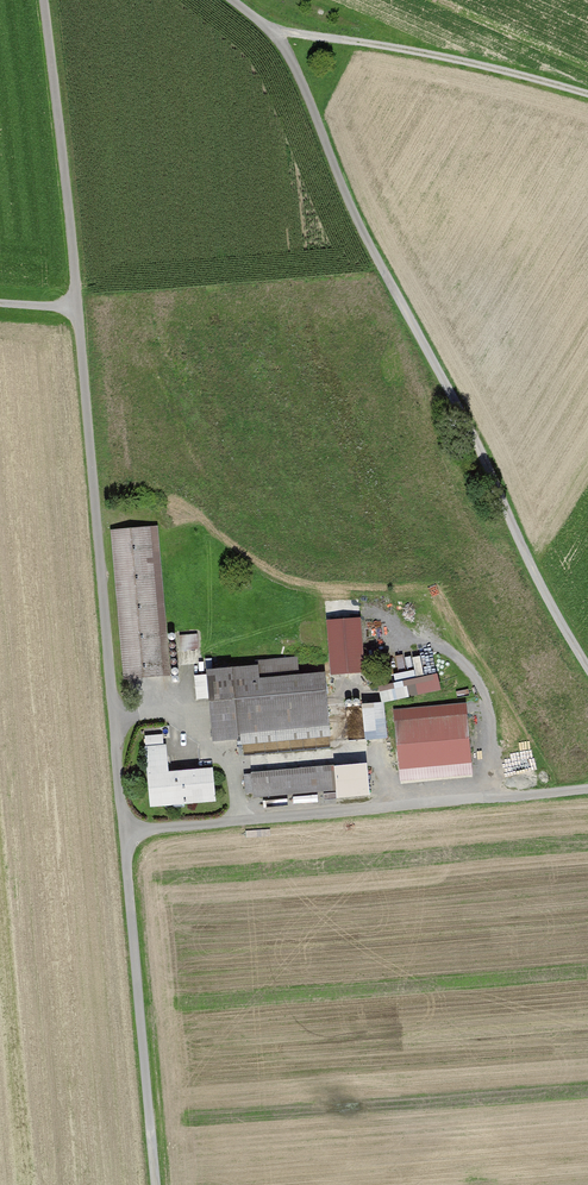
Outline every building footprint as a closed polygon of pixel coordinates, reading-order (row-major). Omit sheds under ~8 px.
[(114,532),(122,681),(172,677),(160,528),(114,532)] [(328,618),(330,674),(365,672),(362,617),(328,618)] [(183,634),(183,649),(200,648),(199,633),(183,634)] [(257,667),(206,671),(212,743),(239,739),(239,746),(330,737),(324,673),(259,679),(257,667)] [(379,685),(383,702),(442,690),(439,673),(379,685)] [(386,701),(363,703),(365,739),(388,738),(386,701)] [(395,723),(398,771),(470,765),(467,717),(395,723)] [(166,746),(143,747),(146,809),(214,802),(213,769),(168,773),(166,746)] [(334,766),(246,774),(249,800),(338,792),(334,766)]
